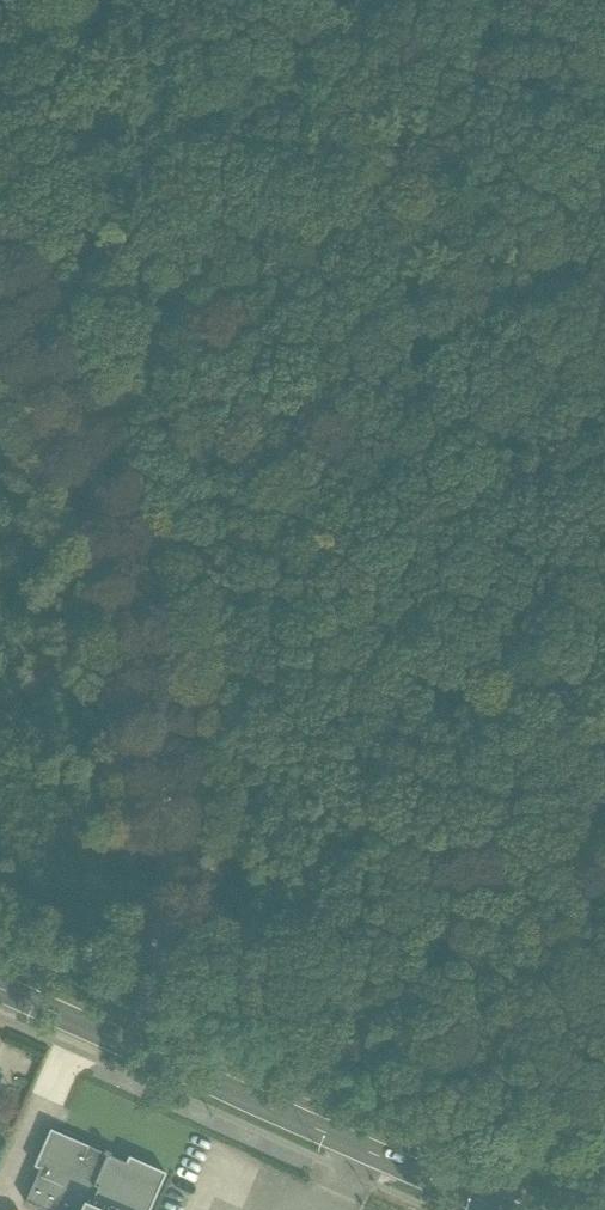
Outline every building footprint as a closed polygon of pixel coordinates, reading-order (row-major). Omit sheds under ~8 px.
[(168,1175),(54,1125),(21,1200),(43,1209),(152,1209),(168,1175)]
